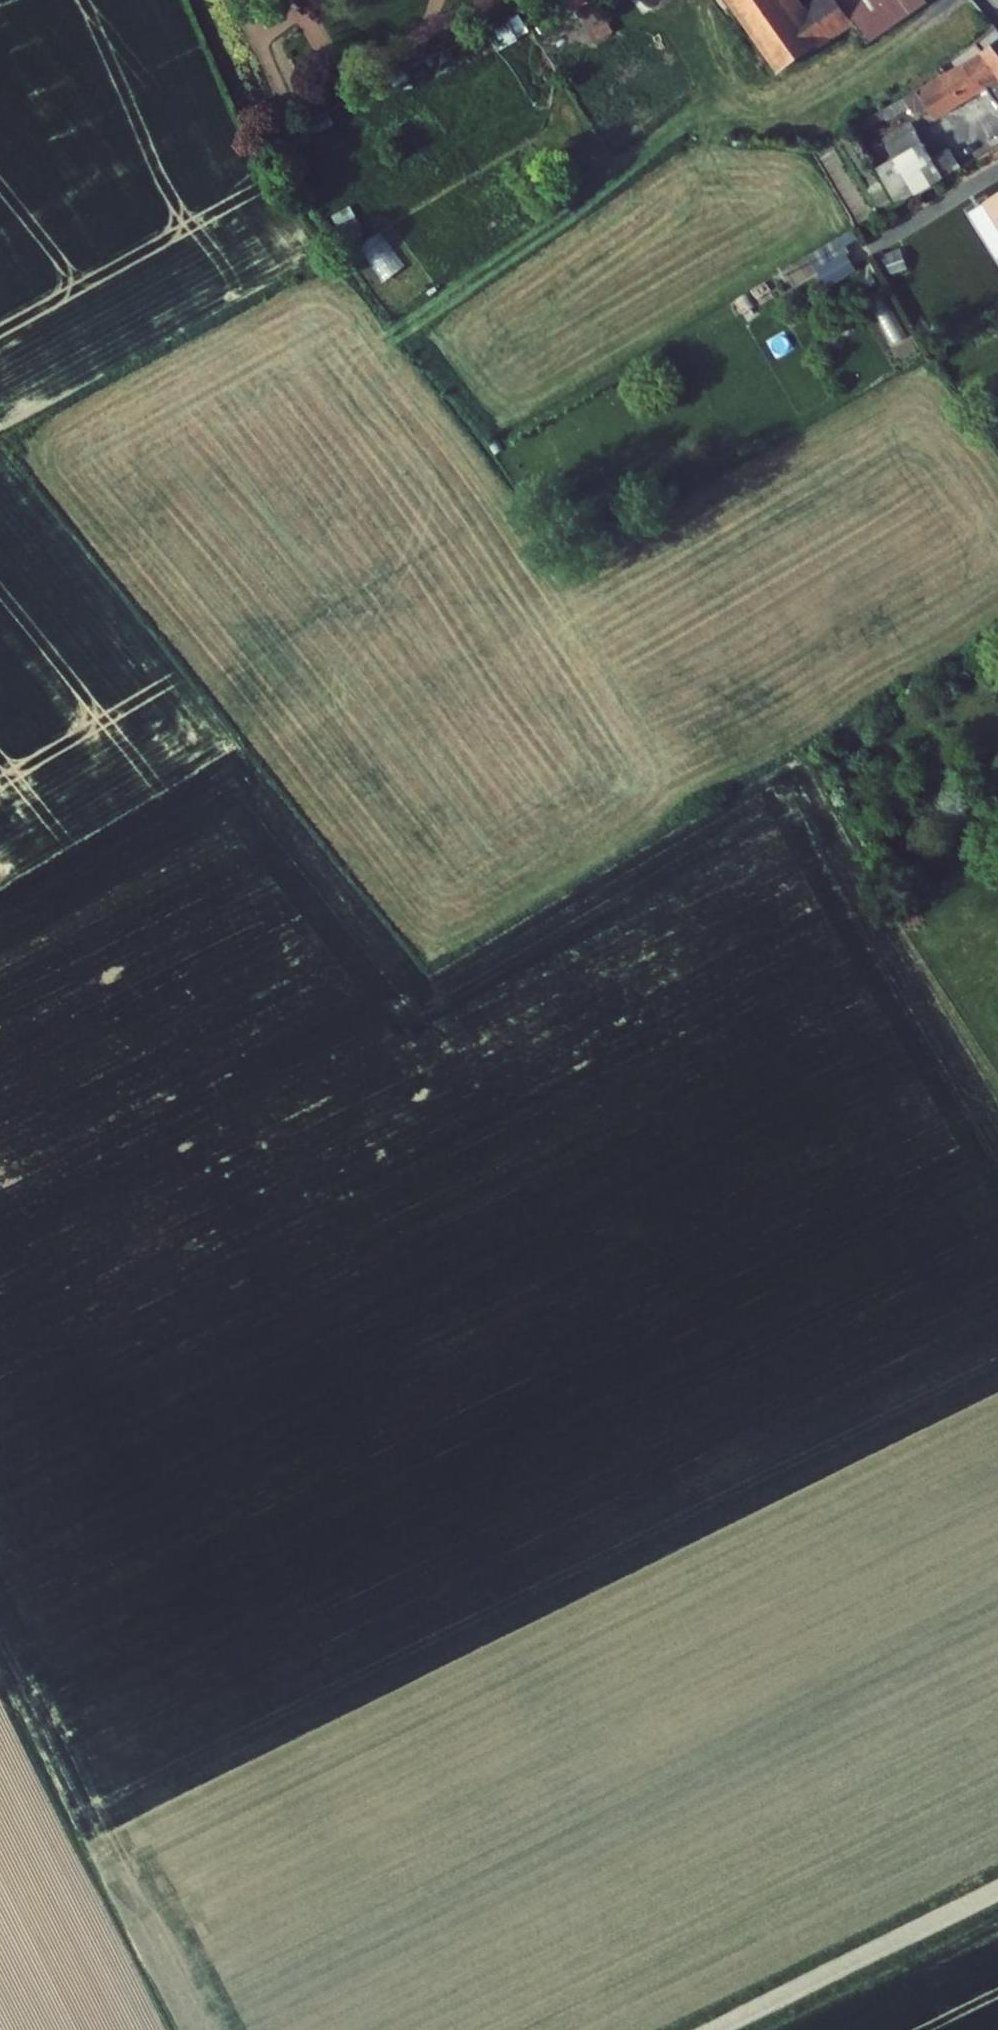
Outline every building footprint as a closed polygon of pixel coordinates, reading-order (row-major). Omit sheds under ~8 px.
[(798,65),(894,0),(839,0),(823,12),(814,0),(753,0),(798,65)] [(416,85),(479,62),(471,42),(408,65),(416,85)] [(935,127),(997,92),(997,44),(917,99),(935,127)] [(889,146),(918,193),(954,172),(947,160),(940,164),(933,152),(940,149),(935,139),(925,144),(917,130),(889,146)] [(382,233),(360,249),(385,281),(406,265),(382,233)] [(824,286),(863,271),(849,236),(810,251),(824,286)]
